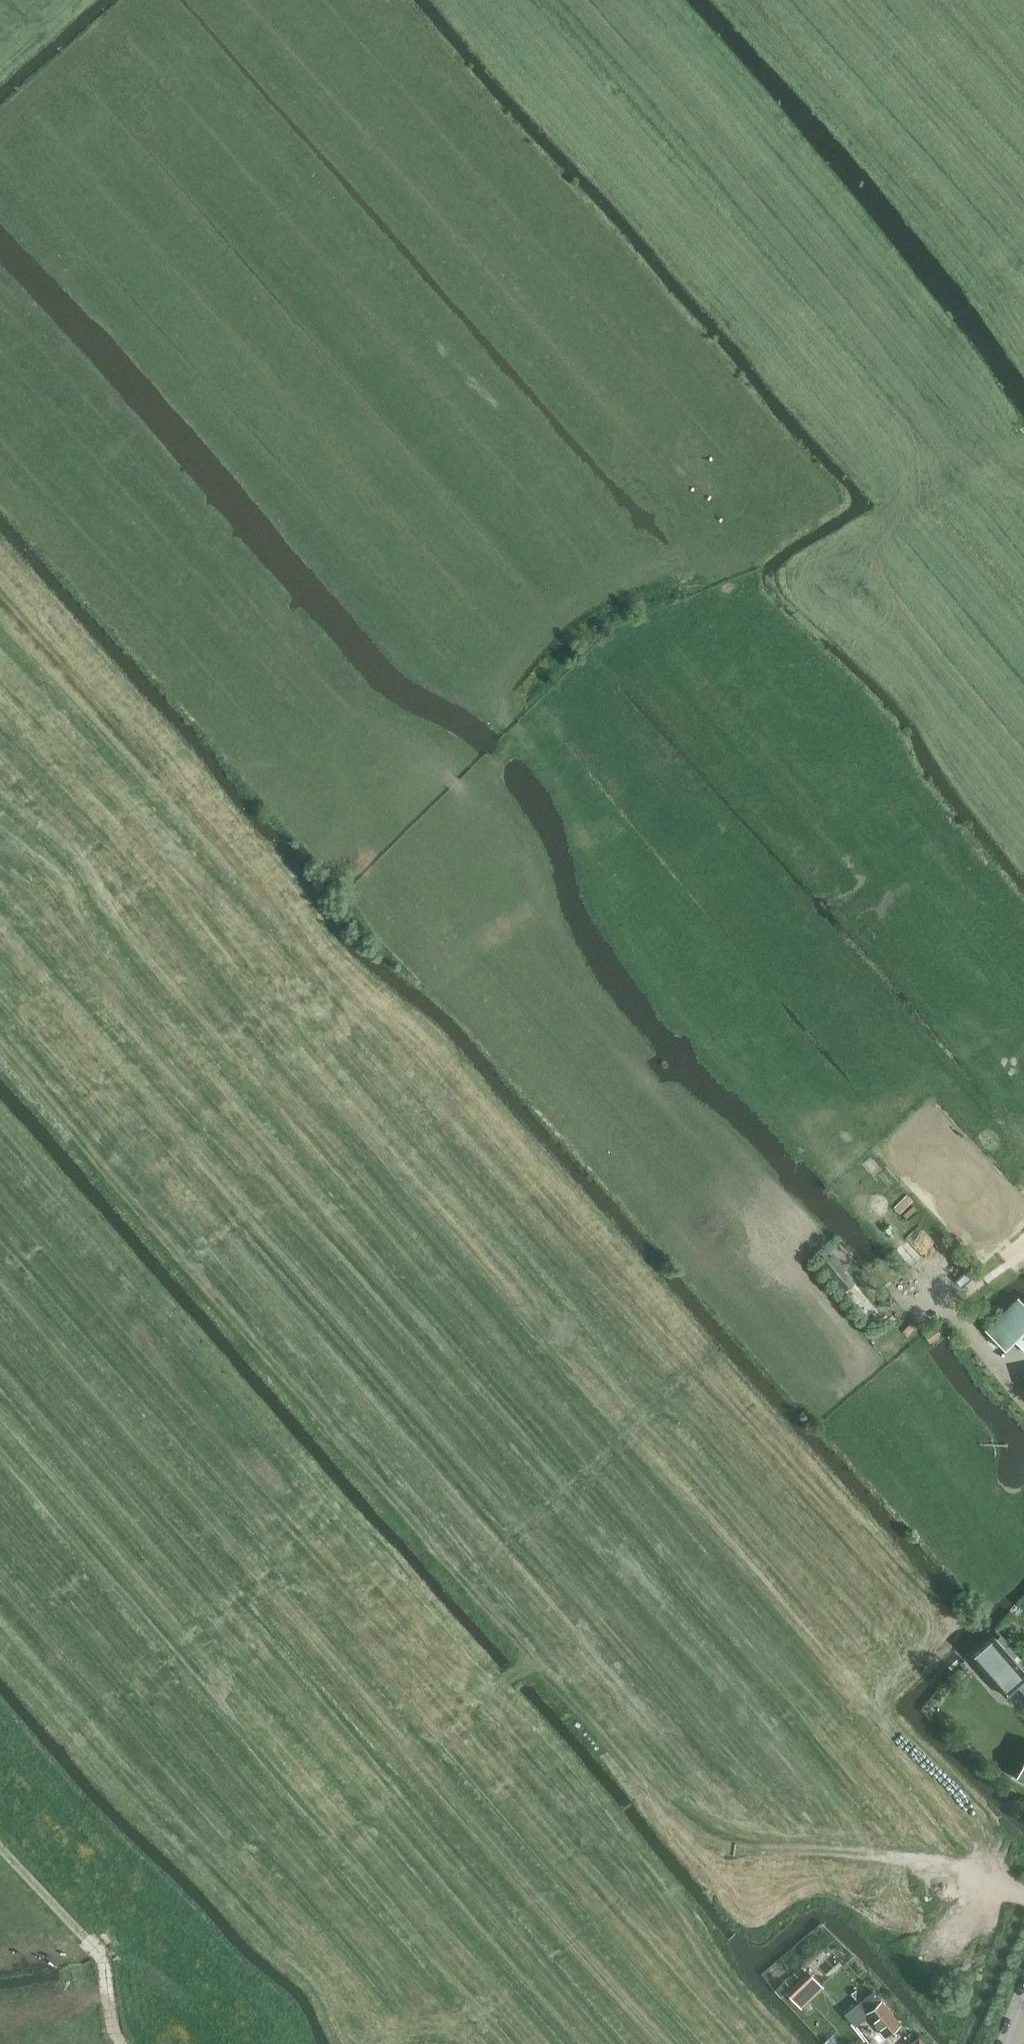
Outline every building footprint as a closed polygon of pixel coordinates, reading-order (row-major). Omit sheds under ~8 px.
[(1015,1340),(1023,1348),(1023,1303),(1018,1298),(986,1330),(1006,1349),(1015,1340)] [(996,1639),(994,1636),(971,1656),(1006,1696),(1023,1680),(1023,1661),(1001,1635),(996,1639)] [(806,1966),(786,1988),(804,2005),(824,1983),(806,1966)] [(882,2000),(867,2012),(885,2035),(900,2023),(882,2000)]
